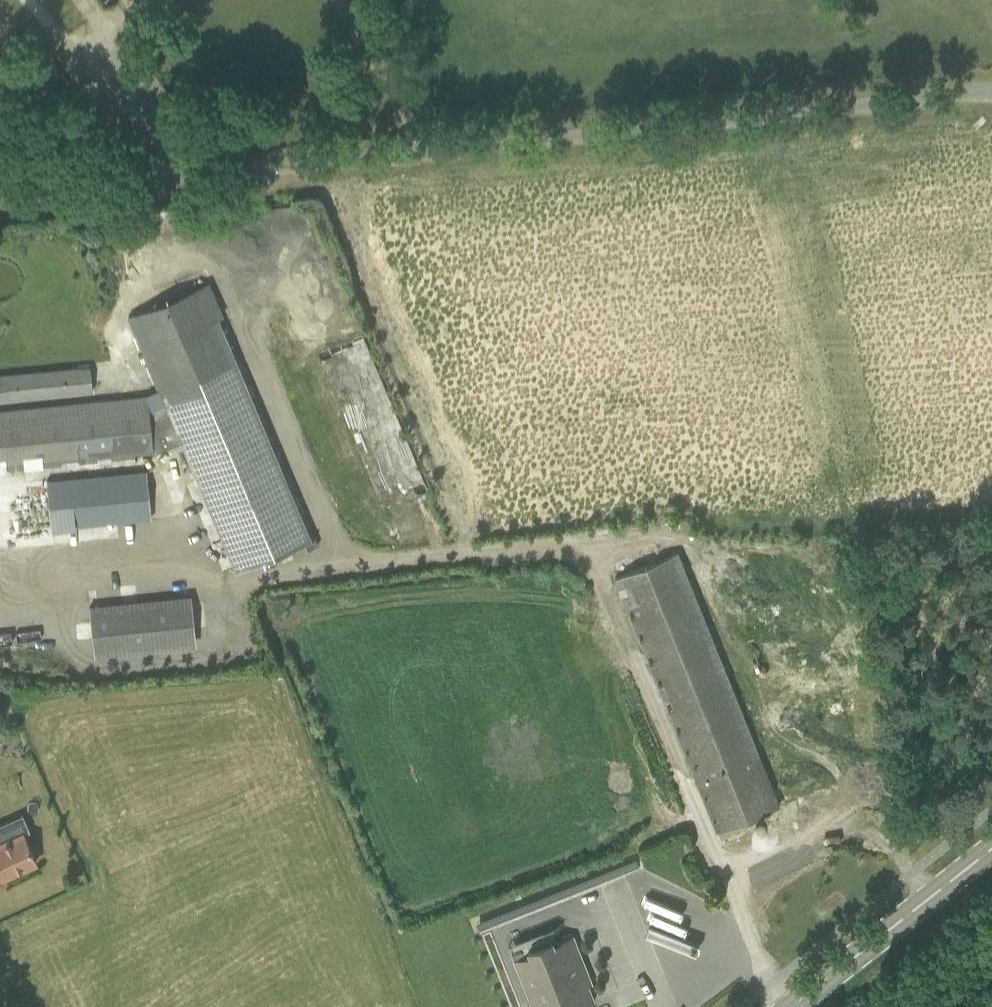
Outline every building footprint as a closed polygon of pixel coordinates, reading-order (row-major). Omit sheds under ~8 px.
[(165,402),(149,409),(155,454),(181,442),(236,570),(307,542),(310,549),(320,544),(209,282),(130,315),(143,343),(136,346),(141,355),(144,355),(161,391),(165,402)] [(93,388),(91,367),(0,376),(0,398),(93,388)] [(155,454),(149,409),(148,396),(0,411),(0,470),(155,454)] [(46,479),(52,530),(151,519),(147,468),(46,479)] [(618,579),(717,830),(780,805),(681,554),(618,579)] [(191,595),(189,595),(186,576),(178,577),(179,596),(99,604),(97,591),(96,586),(88,587),(96,656),(197,645),(191,595)] [(37,862),(24,833),(0,844),(0,879),(37,862)] [(530,1006),(583,1006),(585,1003),(594,999),(588,984),(591,983),(573,937),(554,944),(551,938),(529,947),(531,954),(516,960),(533,1001),(528,1003),(530,1006)]
